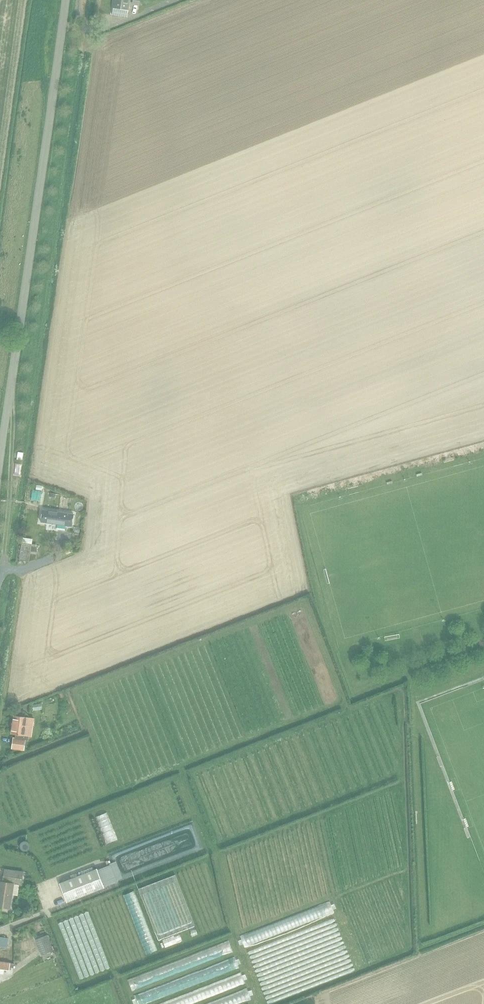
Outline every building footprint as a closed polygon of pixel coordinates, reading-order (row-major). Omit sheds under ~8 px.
[(112,15),(127,17),(129,0),(114,0),(112,15)] [(73,514),(41,510),(40,521),(72,525),(73,514)] [(21,545),(19,560),(28,561),(30,546),(21,545)] [(11,748),(24,750),(25,740),(28,740),(28,736),(31,736),(33,718),(14,715),(11,734),(15,734),(14,738),(13,738),(11,748)] [(98,862),(105,880),(120,875),(113,856),(98,862)] [(19,884),(21,885),(23,871),(4,869),(2,882),(0,881),(0,907),(9,908),(13,883),(19,884)] [(59,883),(66,902),(104,887),(96,869),(59,883)] [(145,888),(159,931),(189,922),(173,872),(125,888),(132,909),(140,906),(137,898),(142,897),(140,890),(145,888)] [(160,946),(152,919),(139,923),(147,949),(160,946)] [(173,929),(161,933),(164,942),(176,938),(173,929)] [(53,950),(47,935),(35,940),(41,954),(53,950)] [(7,947),(8,938),(0,937),(0,946),(7,947)] [(126,976),(129,984),(231,948),(228,940),(126,976)] [(9,970),(10,963),(0,961),(0,969),(9,970)]
